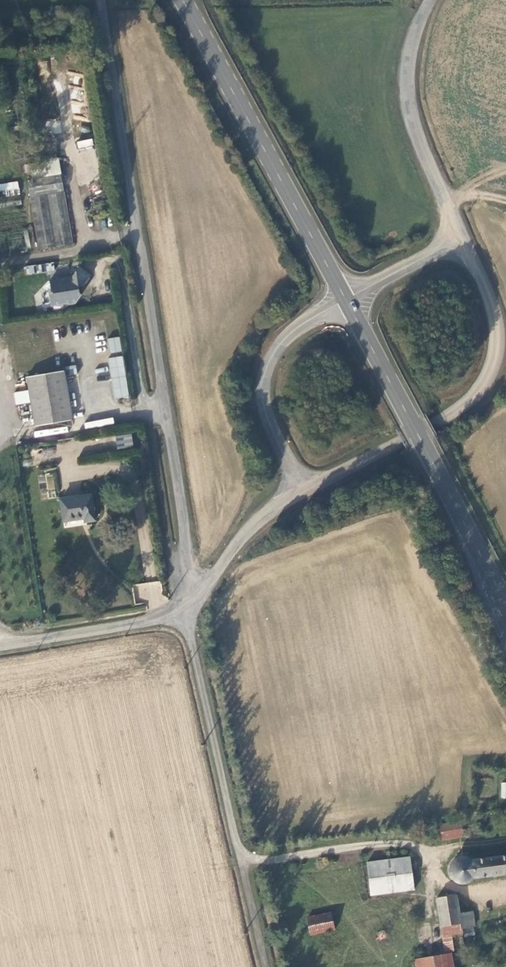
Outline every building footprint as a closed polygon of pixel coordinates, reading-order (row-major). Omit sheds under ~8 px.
[(68,83),(81,85),(82,74),(69,72),(68,83)] [(80,99),(81,92),(72,91),(71,98),(80,99)] [(81,114),(82,102),(72,101),(71,112),(81,114)] [(91,138),(76,142),(78,149),(93,145),(91,138)] [(77,161),(45,166),(46,173),(77,170),(77,161)] [(20,195),(18,181),(0,183),(0,197),(20,195)] [(53,261),(25,267),(27,275),(55,270),(53,261)] [(68,282),(43,286),(45,293),(47,295),(44,299),(46,310),(61,308),(63,310),(71,309),(77,301),(70,295),(69,293),(79,291),(86,280),(75,273),(68,282)] [(110,354),(122,351),(119,336),(106,339),(110,354)] [(114,399),(129,397),(122,355),(107,358),(114,399)] [(64,366),(66,376),(77,374),(76,365),(64,366)] [(61,377),(23,384),(32,433),(70,426),(61,377)] [(131,440),(115,442),(117,456),(133,454),(131,440)] [(94,498),(64,503),(67,525),(88,522),(88,525),(99,524),(94,498)] [(459,828),(433,831),(434,842),(461,840),(459,828)] [(448,886),(459,890),(469,886),(471,883),(505,879),(505,858),(467,864),(463,861),(457,860),(447,865),(444,875),(444,877),(448,886)] [(406,860),(363,864),(366,899),(410,895),(406,860)] [(435,903),(444,960),(411,964),(411,966),(448,966),(447,960),(452,960),(450,943),(460,943),(459,933),(471,931),(469,916),(456,918),(454,900),(435,903)] [(326,917),(304,923),(309,939),(330,933),(326,917)]
